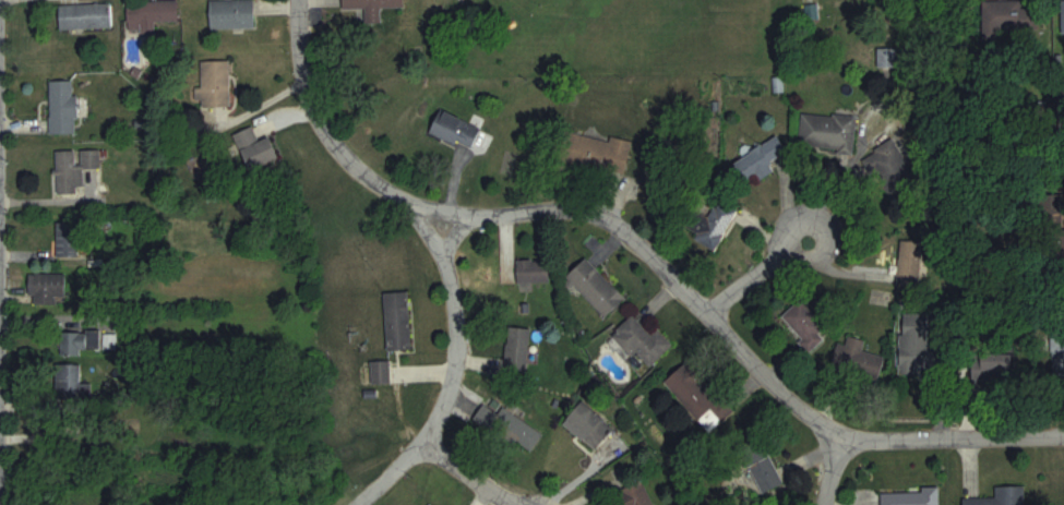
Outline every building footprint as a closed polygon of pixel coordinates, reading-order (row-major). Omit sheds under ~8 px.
[(128,32),(156,32),(156,20),(178,20),(178,0),(128,0),(128,32)] [(254,0),(209,0),(210,28),(255,27),(254,0)] [(342,8),(365,7),(365,22),(381,22),(381,6),(404,6),(404,0),(342,0),(342,8)] [(984,35),(1037,34),(1037,0),(996,0),(983,0),(984,35)] [(59,28),(112,28),(112,3),(59,3),(59,28)] [(201,60),(201,106),(230,106),(230,60),(201,60)] [(75,80),(49,80),(49,134),(75,134),(75,80)] [(430,132),(471,150),(481,127),(440,109),(430,132)] [(854,152),(857,116),(802,112),(799,147),(854,152)] [(233,134),(250,170),(278,156),(268,136),(259,140),(252,126),(233,134)] [(626,173),(632,143),(565,129),(559,159),(626,173)] [(775,170),(772,165),(789,155),(777,135),(732,162),(745,183),(756,176),(759,180),(775,170)] [(882,194),(914,179),(895,140),(863,155),(882,194)] [(56,194),(84,193),(83,166),(97,165),(97,152),(78,153),(78,150),(55,151),(56,194)] [(1062,195),(1040,195),(1040,225),(1062,225),(1062,195)] [(715,249),(738,210),(714,196),(691,235),(715,249)] [(56,256),(78,256),(78,221),(56,221),(56,256)] [(924,242),(901,239),(896,284),(918,287),(924,242)] [(625,297),(586,257),(566,277),(606,317),(625,297)] [(517,259),(517,282),(549,282),(549,259),(517,259)] [(29,273),(29,303),(67,303),(67,273),(29,273)] [(387,349),(412,348),(409,291),(384,292),(387,349)] [(835,327),(807,293),(781,316),(809,349),(835,327)] [(901,313),(900,374),(933,374),(934,313),(901,313)] [(658,329),(652,335),(632,314),(613,334),(648,369),(673,344),(658,329)] [(506,370),(529,371),(529,327),(507,327),(506,370)] [(61,353),(100,353),(99,331),(61,331),(61,353)] [(886,357),(862,349),(865,341),(848,335),(845,343),(839,342),(832,363),(878,380),(886,357)] [(1016,352),(973,355),(974,381),(1017,379),(1016,352)] [(371,383),(391,382),(390,359),(370,360),(371,383)] [(733,412),(691,359),(665,380),(707,433),(733,412)] [(56,364),(56,401),(89,401),(89,364),(56,364)] [(615,429),(585,400),(567,418),(597,447),(615,429)] [(534,449),(543,428),(501,409),(499,412),(481,404),(473,422),(534,449)] [(762,493),(784,483),(763,438),(741,448),(762,493)] [(626,504),(654,504),(642,480),(619,490),(626,504)] [(965,497),(965,504),(1025,504),(1025,485),(996,485),(996,497),(965,497)] [(939,489),(881,489),(881,504),(939,504),(939,489)]
